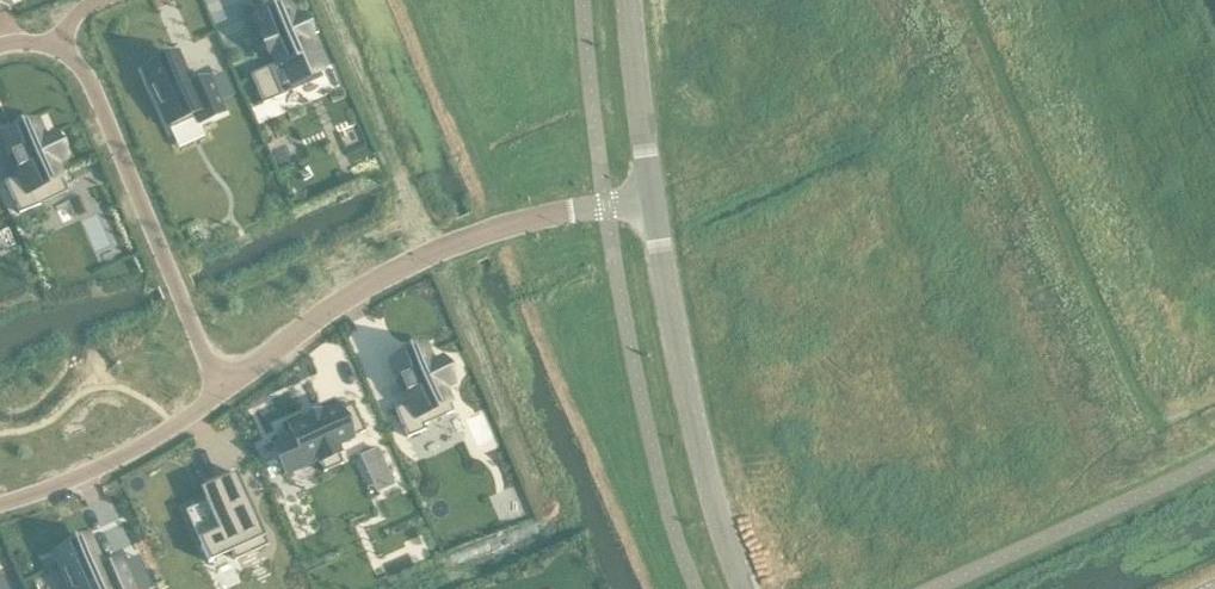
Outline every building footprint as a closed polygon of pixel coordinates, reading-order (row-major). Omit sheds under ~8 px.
[(286,6),(257,19),(263,34),(261,36),(269,54),(271,53),(276,63),(276,64),(284,61),(293,81),(319,69),(306,38),(318,33),(310,14),(293,22),(286,6)] [(155,65),(144,70),(151,87),(150,87),(159,107),(160,107),(170,129),(197,117),(199,123),(223,112),(219,102),(208,79),(190,87),(184,75),(176,56),(168,59),(155,64),(155,65)] [(268,67),(251,74),(263,104),(281,96),(268,67)] [(36,123),(4,137),(11,153),(9,154),(16,169),(18,168),(20,173),(4,180),(20,213),(67,192),(54,163),(63,159),(52,135),(43,139),(36,123)] [(424,347),(392,362),(399,377),(397,378),(404,394),(406,393),(410,402),(394,409),(407,437),(425,429),(423,425),(453,412),(442,388),(451,384),(440,359),(431,363),(424,347)] [(295,437),(275,446),(287,472),(318,458),(324,472),(343,464),(334,445),(365,431),(353,404),(337,411),(337,409),(321,416),(320,413),(302,422),(303,424),(291,430),(295,437)] [(378,449),(354,460),(369,495),(394,484),(378,449)] [(208,501),(185,511),(208,563),(213,561),(212,560),(230,551),(234,561),(263,547),(260,539),(264,537),(235,473),(231,475),(231,477),(203,489),(208,501)] [(56,574),(62,588),(132,588),(121,563),(102,571),(97,559),(96,559),(88,540),(80,543),(67,548),(67,549),(56,554),(63,571),(56,574)]
